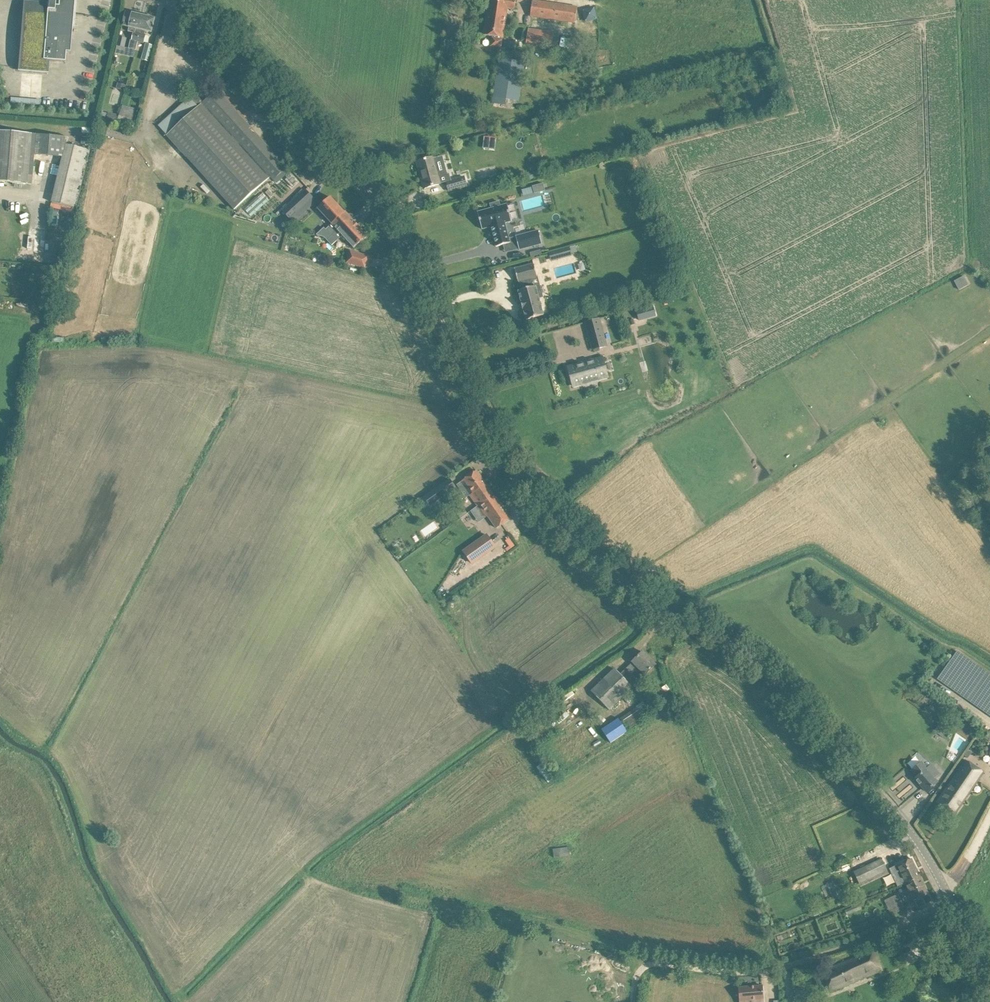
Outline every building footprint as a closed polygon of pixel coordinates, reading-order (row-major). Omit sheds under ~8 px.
[(20,69),(45,72),(46,60),(64,62),(65,52),(69,52),(71,32),(74,0),(48,0),(47,9),(46,15),(24,13),(20,69)] [(506,16),(508,7),(514,9),(516,0),(489,0),(487,13),(506,16)] [(532,15),(577,21),(579,6),(539,0),(534,0),(532,15)] [(594,9),(584,11),(586,22),(597,20),(594,9)] [(138,42),(144,16),(132,13),(126,12),(123,25),(129,27),(128,31),(133,32),(129,48),(136,50),(138,42)] [(501,48),(502,38),(503,38),(506,16),(487,13),(484,35),(493,36),(493,38),(492,38),(491,46),(501,48)] [(155,18),(144,16),(138,42),(144,43),(146,35),(145,35),(146,31),(152,32),(155,18)] [(554,31),(529,28),(526,43),(552,47),(554,31)] [(119,37),(117,46),(123,48),(124,48),(127,38),(119,37)] [(141,59),(149,61),(153,45),(146,43),(141,59)] [(500,58),(495,93),(519,97),(524,61),(500,58)] [(273,180),(280,174),(287,167),(255,132),(253,134),(249,129),(250,127),(216,90),(203,102),(195,93),(187,99),(181,105),(158,126),(234,210),(257,189),(270,177),(273,180)] [(118,117),(116,125),(117,125),(117,123),(132,127),(136,108),(122,104),(118,117)] [(31,184),(34,154),(63,157),(66,144),(68,137),(35,134),(0,131),(0,181),(31,184)] [(63,157),(52,203),(76,208),(90,150),(66,144),(63,157)] [(427,159),(417,162),(424,188),(447,182),(446,181),(450,180),(449,174),(447,175),(442,157),(434,159),(433,158),(427,159)] [(450,180),(446,181),(447,182),(449,191),(466,186),(464,177),(450,180)] [(542,184),(533,186),(534,193),(544,190),(542,184)] [(306,188),(282,210),(294,223),(317,200),(306,188)] [(323,204),(318,208),(335,227),(329,233),(331,235),(337,230),(351,217),(345,211),(344,212),(330,197),(323,204)] [(490,204),(491,208),(477,212),(482,229),(491,227),(496,246),(510,243),(505,223),(511,221),(507,204),(500,206),(499,201),(490,204)] [(351,217),(337,230),(354,247),(354,248),(354,247),(360,242),(367,236),(351,217)] [(516,236),(520,249),(543,243),(539,230),(516,236)] [(347,262),(365,267),(368,256),(350,251),(347,262)] [(526,319),(526,320),(544,315),(543,314),(536,287),(536,286),(532,287),(529,278),(536,276),(536,277),(537,276),(534,264),(533,264),(515,269),(515,268),(514,269),(518,282),(519,281),(518,281),(520,281),(522,290),(518,291),(521,301),(521,302),(523,309),(526,319)] [(966,275),(956,280),(961,289),(971,284),(966,275)] [(635,310),(638,321),(655,316),(652,306),(635,310)] [(606,346),(603,332),(589,335),(593,349),(606,346)] [(602,357),(568,367),(573,386),(583,383),(582,381),(597,377),(598,379),(608,376),(602,357)] [(497,528),(502,524),(510,518),(476,470),(463,480),(473,493),(470,495),(486,517),(488,516),(497,528)] [(450,480),(425,497),(430,505),(455,487),(450,480)] [(462,523),(476,515),(472,508),(458,516),(462,523)] [(495,546),(487,535),(464,551),(472,563),(495,546)] [(957,651),(937,679),(989,716),(989,674),(957,651)] [(645,675),(648,672),(655,665),(643,652),(632,661),(633,662),(620,674),(614,668),(591,691),(609,709),(638,681),(631,673),(638,667),(645,675)] [(637,707),(620,718),(628,729),(644,718),(637,707)] [(611,742),(627,731),(618,717),(602,728),(611,742)] [(942,720),(934,731),(942,737),(950,726),(942,720)] [(965,760),(936,802),(955,815),(984,772),(965,760)] [(933,778),(938,773),(931,765),(927,768),(921,762),(911,770),(917,777),(915,778),(926,791),(937,782),(933,778)] [(554,848),(554,856),(570,855),(570,847),(554,848)] [(897,865),(905,883),(920,876),(911,858),(897,865)] [(881,859),(854,872),(859,883),(887,871),(881,859)] [(928,894),(920,876),(905,883),(907,888),(902,891),(904,895),(910,893),(913,901),(928,894)] [(836,880),(826,885),(832,897),(841,893),(836,880)] [(884,900),(887,905),(891,914),(904,908),(898,894),(884,900)] [(733,909),(735,915),(755,909),(753,903),(733,909)] [(895,912),(897,920),(909,916),(906,909),(895,912)] [(882,970),(874,950),(823,971),(831,990),(882,970)] [(762,985),(739,987),(740,1000),(755,999),(755,1001),(763,1001),(762,985)]
